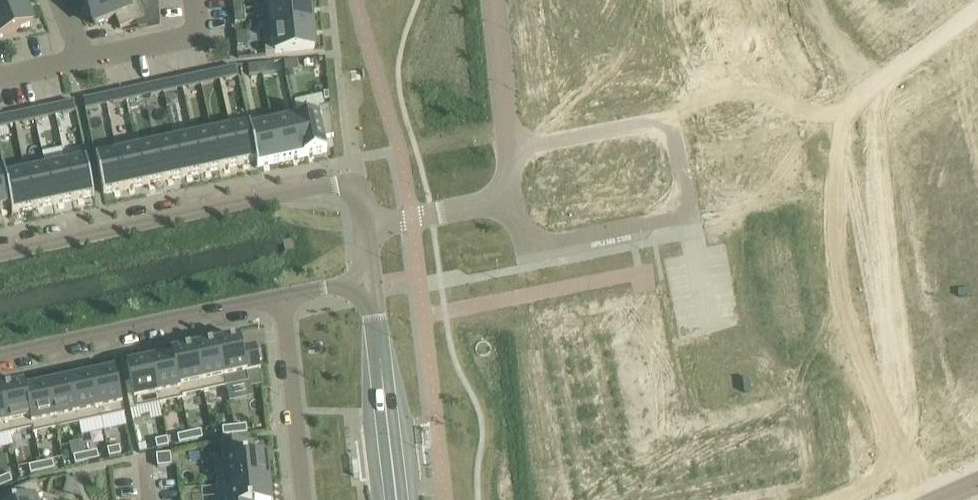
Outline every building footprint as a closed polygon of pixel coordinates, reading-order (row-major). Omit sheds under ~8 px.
[(24,2),(23,0),(0,0),(0,12),(24,2)] [(144,19),(138,4),(136,0),(94,0),(86,3),(95,25),(115,17),(120,29),(144,19)] [(138,4),(144,19),(147,26),(159,23),(156,0),(148,0),(138,4)] [(244,9),(243,0),(233,0),(234,10),(244,9)] [(941,13),(957,1),(957,0),(931,0),(941,13)] [(24,2),(0,12),(0,38),(33,24),(24,2)] [(312,25),(310,3),(261,8),(263,30),(312,25)] [(643,8),(631,9),(632,19),(644,18),(643,8)] [(244,9),(234,10),(235,23),(245,22),(244,9)] [(791,16),(782,21),(788,31),(797,26),(791,16)] [(644,18),(632,19),(633,29),(645,28),(644,18)] [(782,21),(774,26),(780,36),(788,31),(782,21)] [(263,30),(266,54),(314,49),(312,25),(263,30)] [(246,32),(236,33),(238,46),(247,45),(246,32)] [(754,38),(745,43),(751,53),(760,48),(754,38)] [(745,43),(737,48),(743,58),(751,53),(745,43)] [(648,50),(636,52),(637,62),(649,60),(648,50)] [(649,60),(637,62),(638,71),(650,70),(649,60)] [(297,61),(284,62),(285,72),(298,70),(297,61)] [(274,63),(261,65),(262,74),(275,73),(274,63)] [(261,65),(248,66),(249,75),(262,74),(261,65)] [(237,67),(224,69),(226,79),(239,76),(237,67)] [(212,72),(199,75),(201,84),(214,82),(212,72)] [(724,72),(715,77),(722,87),(730,82),(724,72)] [(199,75),(187,77),(189,87),(201,84),(199,75)] [(715,77),(707,82),(713,92),(722,87),(715,77)] [(174,80),(162,83),(164,92),(177,90),(174,80)] [(162,83),(149,86),(151,95),(164,92),(162,83)] [(137,88),(124,91),(126,100),(139,98),(137,88)] [(688,89),(678,90),(679,102),(689,101),(688,89)] [(678,90),(668,91),(669,103),(679,102),(678,90)] [(124,91),(112,94),(114,103),(126,100),(124,91)] [(651,94),(639,95),(640,105),(652,103),(651,94)] [(96,97),(84,99),(86,109),(98,106),(96,97)] [(74,102),(61,104),(63,114),(76,111),(74,102)] [(652,103),(640,105),(641,115),(653,113),(652,103)] [(297,113),(294,114),(303,157),(306,157),(327,152),(327,151),(326,151),(324,139),(334,137),(330,106),(318,109),(313,110),(297,113)] [(46,108),(33,110),(35,120),(48,117),(46,108)] [(33,110),(20,113),(23,123),(35,120),(33,110)] [(974,113),(964,114),(966,126),(976,125),(974,113)] [(281,162),(303,157),(294,114),(293,114),(294,119),(273,124),(281,162)] [(250,125),(249,125),(258,167),(259,167),(281,162),(273,124),(251,128),(250,125)] [(258,168),(258,167),(249,125),(230,129),(238,165),(256,161),(258,168)] [(959,127),(949,129),(951,141),(961,139),(959,127)] [(230,129),(212,133),(219,169),(238,165),(230,129)] [(201,173),(219,169),(212,133),(193,137),(201,173)] [(933,134),(921,135),(923,145),(934,143),(933,134)] [(656,136),(644,138),(645,148),(657,146),(656,136)] [(193,137),(174,141),(182,177),(201,173),(193,137)] [(174,141),(155,145),(163,181),(182,177),(174,141)] [(155,145),(137,149),(144,185),(163,181),(155,145)] [(657,146),(645,148),(646,158),(658,156),(657,146)] [(137,149),(117,153),(124,189),(144,185),(137,149)] [(61,150),(43,154),(46,168),(45,168),(53,205),(73,200),(65,164),(64,164),(61,150)] [(574,156),(576,177),(615,173),(613,152),(574,156)] [(105,194),(124,189),(117,153),(96,158),(103,194),(105,194)] [(934,156),(922,158),(924,168),(936,166),(934,156)] [(86,160),(65,164),(73,200),(92,196),(93,197),(94,196),(86,160)] [(936,166),(924,168),(925,177),(937,175),(936,166)] [(0,169),(0,210),(11,207),(12,207),(6,177),(4,168),(0,169)] [(45,168),(25,173),(33,209),(53,205),(45,168)] [(6,177),(12,207),(11,207),(12,214),(14,213),(33,209),(25,173),(6,177)] [(940,196),(929,198),(930,208),(942,206),(940,196)] [(942,206),(930,208),(932,218),(944,216),(942,206)] [(945,238),(933,239),(933,249),(945,248),(945,238)] [(945,248),(933,249),(934,259),(946,258),(945,248)] [(947,279),(935,279),(936,289),(948,289),(947,279)] [(948,289),(936,289),(936,299),(948,299),(948,289)] [(217,343),(226,387),(249,383),(247,373),(261,370),(256,348),(242,351),(240,338),(217,343)] [(943,339),(932,344),(936,353),(947,348),(943,339)] [(194,348),(204,392),(226,387),(217,343),(194,348)] [(181,397),(183,397),(204,392),(194,348),(171,353),(171,355),(172,355),(181,397)] [(947,348),(936,353),(940,362),(951,358),(947,348)] [(150,360),(160,404),(183,399),(183,397),(181,397),(172,355),(171,355),(150,360)] [(901,358),(890,363),(894,372),(905,367),(901,358)] [(150,360),(127,365),(136,409),(160,404),(150,360)] [(905,367),(894,372),(898,381),(909,376),(905,367)] [(115,370),(92,375),(104,431),(127,426),(115,370)] [(954,380),(970,416),(977,413),(977,377),(975,371),(954,380)] [(92,375),(69,380),(79,424),(82,436),(104,431),(92,375)] [(57,429),(79,424),(69,380),(47,384),(57,429)] [(954,380),(933,389),(949,425),(970,416),(954,380)] [(11,434),(32,429),(33,429),(25,389),(26,389),(25,384),(1,389),(11,434)] [(57,429),(47,384),(26,389),(25,389),(33,429),(32,429),(33,434),(57,429)] [(11,434),(1,389),(0,390),(0,436),(11,434)] [(933,389),(913,399),(928,434),(949,425),(933,389)] [(234,427),(235,434),(247,433),(246,426),(234,427)] [(235,434),(234,427),(222,428),(223,436),(235,434)] [(201,431),(189,433),(191,441),(202,439),(201,431)] [(191,441),(189,433),(178,436),(179,443),(191,441)] [(155,439),(157,447),(168,444),(166,437),(155,439)] [(222,446),(224,461),(214,462),(217,485),(271,480),(269,460),(266,461),(266,456),(253,458),(252,443),(222,446)] [(108,450),(109,457),(121,454),(119,447),(108,450)] [(85,454),(87,462),(98,459),(97,452),(85,454)] [(158,467),(171,465),(170,453),(156,455),(158,467)] [(87,462),(85,454),(74,457),(75,464),(87,462)] [(41,464),(42,471),(54,469),(52,461),(41,464)] [(29,466),(31,474),(42,471),(41,464),(29,466)] [(0,479),(0,485),(1,487),(12,483),(9,475),(0,479)] [(271,499),(273,499),(271,480),(217,485),(218,499),(271,499)] [(38,498),(43,496),(37,482),(12,492),(15,499),(39,499),(38,498)]
